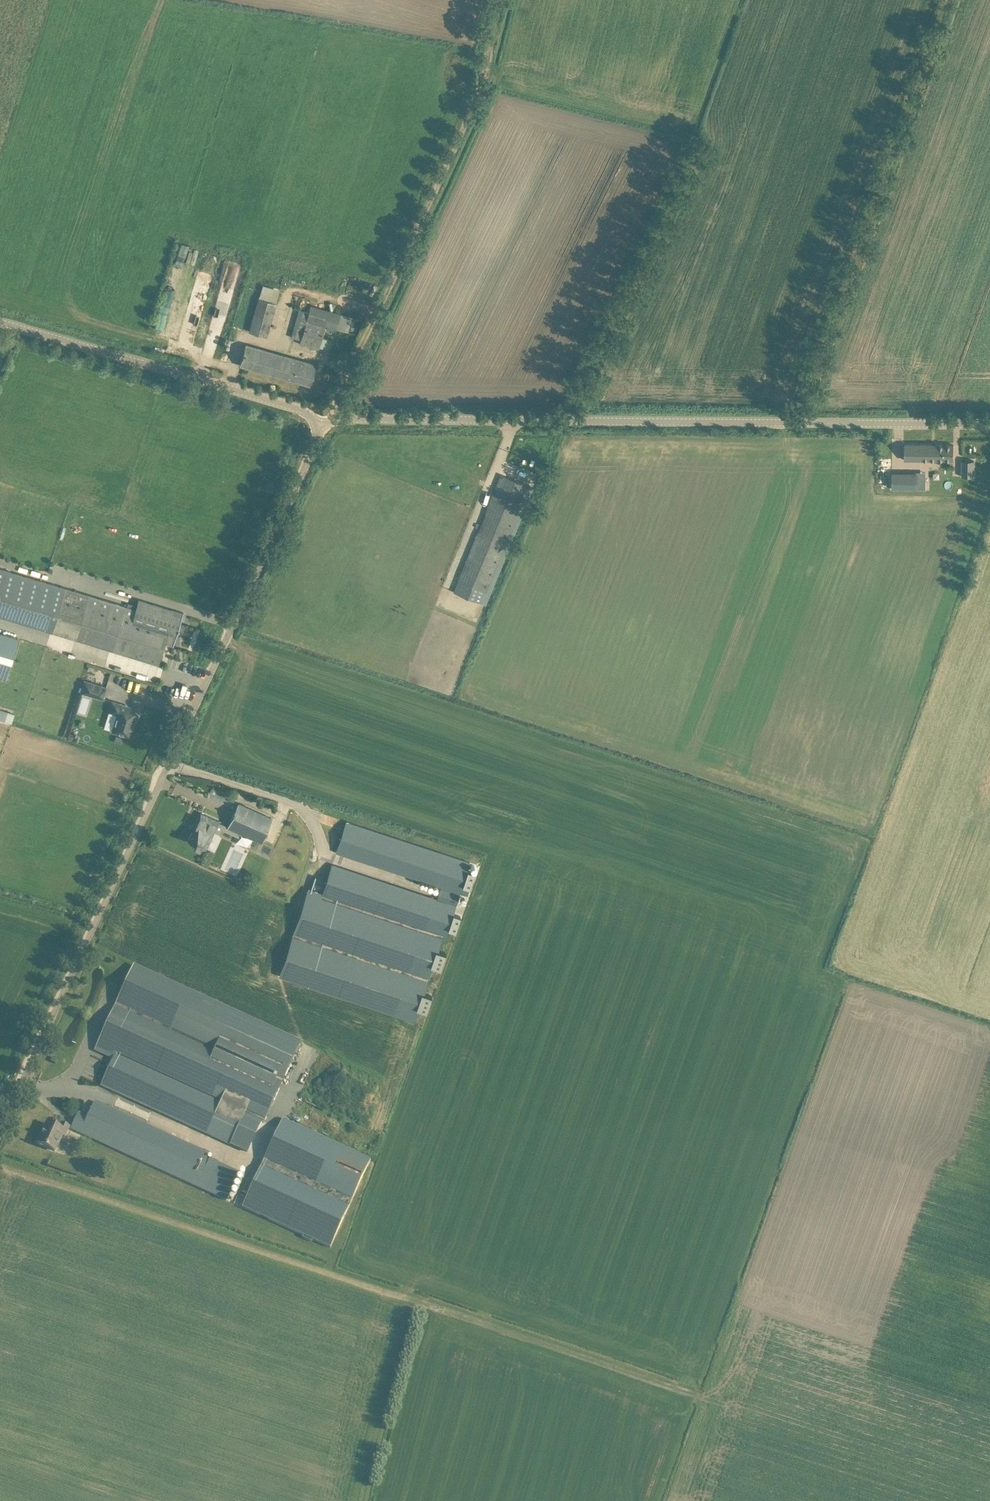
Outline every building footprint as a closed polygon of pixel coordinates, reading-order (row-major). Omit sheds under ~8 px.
[(267,336),(279,289),(263,285),(249,332),(267,336)] [(300,339),(299,344),(319,349),(325,326),(325,325),(336,328),(340,313),(310,305),(308,312),(299,309),(294,327),(292,337),(300,339)] [(310,385),(313,375),(316,364),(245,344),(240,364),(310,385)] [(953,454),(953,444),(905,444),(905,454),(905,459),(953,460),(953,454)] [(974,460),(962,460),(962,476),(974,476),(974,460)] [(892,472),(892,488),(917,488),(917,475),(909,475),(909,472),(892,472)] [(534,487),(529,485),(502,475),(499,484),(460,580),(481,588),(492,593),(534,487)] [(51,631),(75,638),(148,660),(158,663),(164,642),(173,645),(172,646),(173,646),(177,634),(179,634),(179,633),(184,633),(184,626),(179,625),(183,612),(182,613),(139,599),(137,605),(136,609),(127,606),(88,595),(65,587),(0,567),(0,615),(51,631)] [(18,637),(0,632),(0,677),(6,678),(18,637)] [(106,687),(84,680),(80,692),(102,698),(106,687)] [(125,705),(112,701),(109,711),(117,714),(112,731),(129,736),(133,723),(135,724),(136,721),(135,721),(136,717),(137,717),(138,714),(124,710),(125,705)] [(12,723),(15,713),(0,708),(0,719),(12,723)] [(209,798),(224,802),(227,793),(212,788),(209,798)] [(261,842),(272,817),(239,802),(227,827),(242,833),(261,842)] [(201,812),(188,841),(194,844),(193,847),(198,849),(199,846),(206,849),(219,821),(201,812)] [(470,862),(346,821),(335,852),(440,886),(437,899),(332,864),(322,893),(321,896),(441,936),(446,937),(448,930),(455,932),(460,917),(453,914),(460,892),(468,894),(475,872),(468,870),(470,862)] [(436,948),(441,936),(321,896),(322,893),(311,889),(303,912),(282,977),(412,1020),(416,1007),(426,1010),(431,995),(421,991),(431,964),(440,968),(445,952),(436,948)] [(301,1041),(282,1033),(135,966),(96,1051),(114,1059),(103,1085),(112,1089),(232,1145),(248,1152),(262,1121),(264,1122),(301,1041)] [(163,1132),(104,1106),(95,1101),(89,1116),(81,1133),(90,1137),(142,1161),(148,1164),(228,1201),(240,1173),(204,1156),(206,1151),(163,1132)] [(283,1119),(242,1207),(330,1248),(371,1159),(288,1121),(289,1120),(284,1118),(283,1119)] [(64,1136),(69,1127),(62,1123),(59,1128),(47,1123),(38,1143),(55,1151),(62,1135),(64,1136)]
